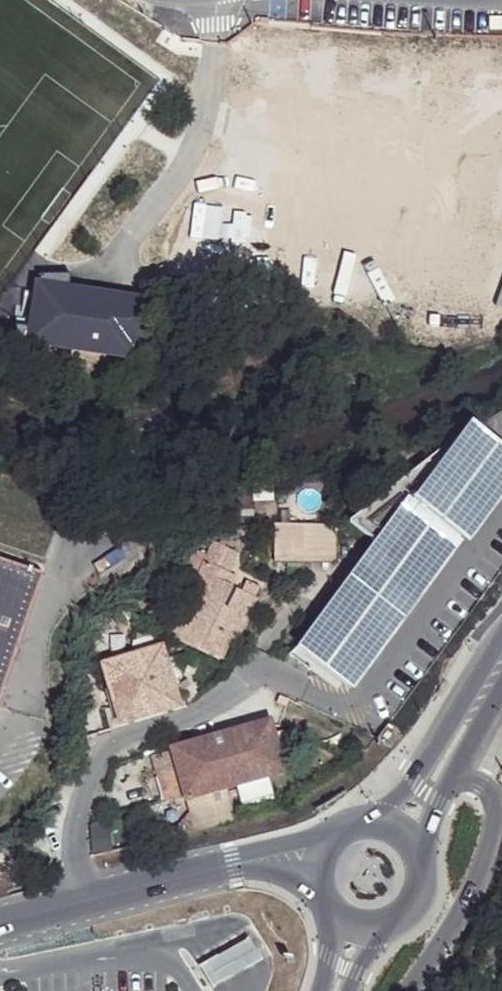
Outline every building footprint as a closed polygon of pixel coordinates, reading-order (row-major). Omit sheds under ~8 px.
[(155,295),(34,279),(26,347),(143,361),(155,295)] [(467,425),(410,501),(403,496),(289,649),(351,694),(465,541),(468,544),(501,499),(501,451),(467,425)] [(337,564),(340,526),(277,522),(275,559),(337,564)] [(221,531),(209,553),(212,554),(232,565),(244,544),(221,531)] [(192,579),(168,622),(217,650),(230,630),(235,632),(249,608),(226,595),(236,577),(240,570),(232,565),(212,554),(196,581),(192,579)] [(43,579),(0,564),(0,705),(43,579)] [(236,577),(226,595),(249,608),(258,591),(236,577)] [(110,652),(120,710),(180,702),(171,643),(110,652)] [(151,766),(153,792),(175,789),(175,793),(198,790),(278,776),(269,727),(168,744),(170,763),(151,766)] [(175,793),(179,817),(201,813),(198,790),(175,793)] [(233,975),(258,960),(247,942),(222,956),(201,969),(212,988),(233,975)]
